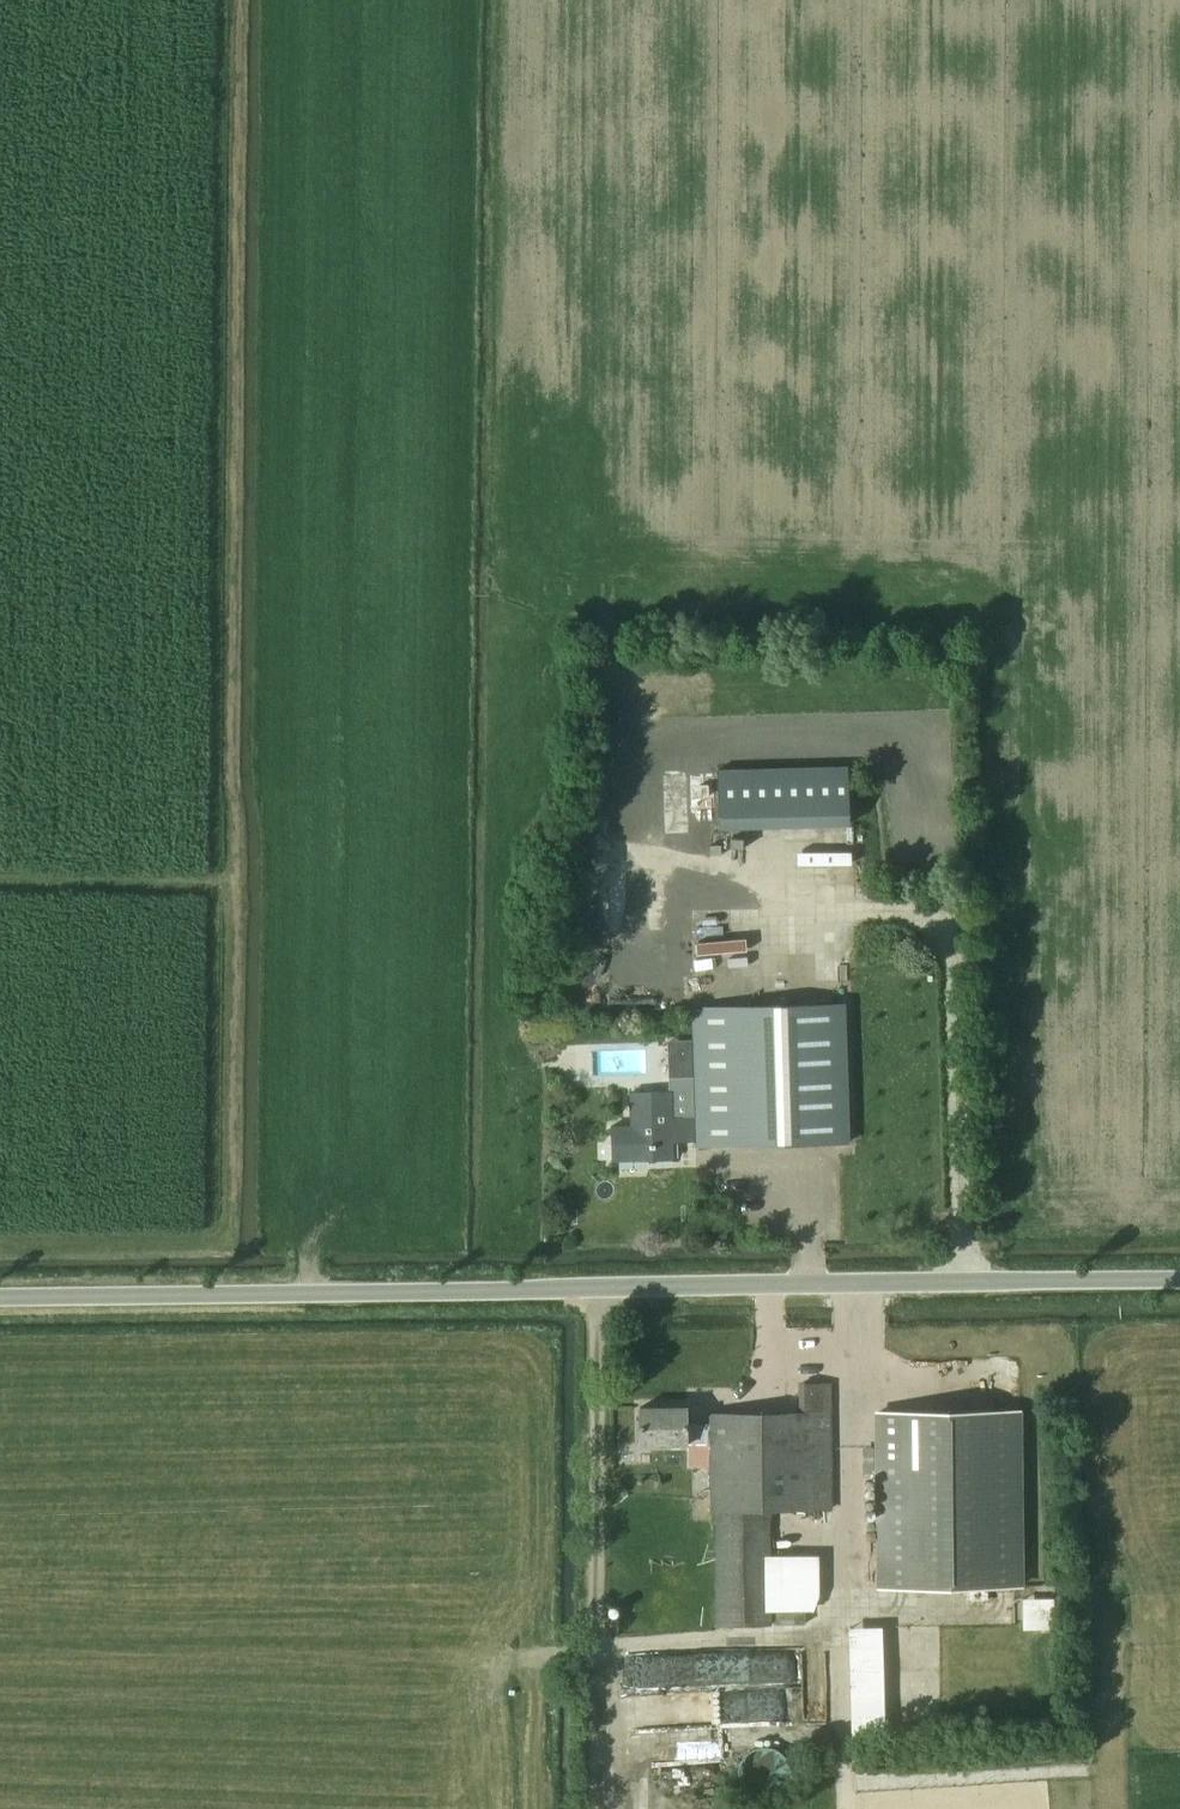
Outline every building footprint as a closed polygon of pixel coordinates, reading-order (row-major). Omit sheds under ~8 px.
[(849,824),(848,765),(716,769),(717,828),(849,824)] [(848,850),(848,832),(821,832),(822,850),(848,850)] [(849,864),(849,851),(813,852),(814,865),(849,864)] [(630,1124),(611,1125),(612,1160),(673,1158),(673,1141),(695,1141),(695,1146),(849,1142),(845,1003),(724,1006),(691,1007),(693,1076),(669,1076),(669,1091),(629,1092),(630,1124)] [(638,1406),(639,1444),(687,1444),(687,1443),(708,1443),(709,1511),(714,1511),(715,1626),(771,1625),(770,1510),(831,1509),(830,1382),(797,1382),(797,1411),(708,1411),(708,1423),(687,1423),(687,1406),(638,1406)] [(879,1412),(881,1584),(1020,1582),(1018,1410),(879,1412)] [(769,1800),(776,1798),(782,1794),(787,1789),(790,1783),(792,1776),(791,1768),(789,1762),(785,1756),(780,1751),(774,1747),(767,1746),(760,1746),(753,1748),(747,1752),(742,1757),(738,1763),(737,1770),(737,1778),(739,1784),(743,1791),(748,1795),(755,1799),(762,1800),(769,1800)]
